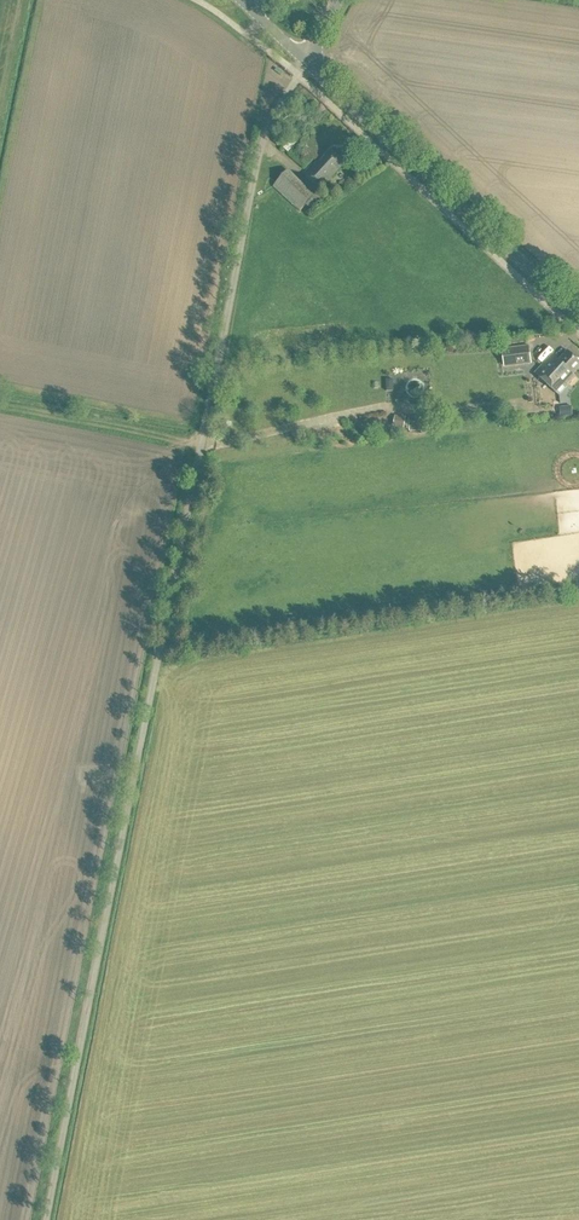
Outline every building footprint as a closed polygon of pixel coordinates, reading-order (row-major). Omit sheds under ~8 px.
[(284,149),(288,153),(296,144),(292,140),(284,149)] [(273,188),(299,212),(314,196),(310,193),(315,188),(319,191),(343,164),(331,153),(315,171),(311,168),(303,177),(311,184),(306,189),(287,173),(273,188)] [(502,350),(504,364),(530,360),(528,346),(502,350)] [(534,374),(557,395),(574,377),(572,375),(578,368),(578,363),(567,352),(558,361),(552,356),(534,374)] [(571,407),(560,408),(561,417),(572,416),(571,407)] [(393,428),(404,429),(406,418),(395,416),(393,428)] [(409,418),(409,432),(430,431),(430,417),(409,418)]
